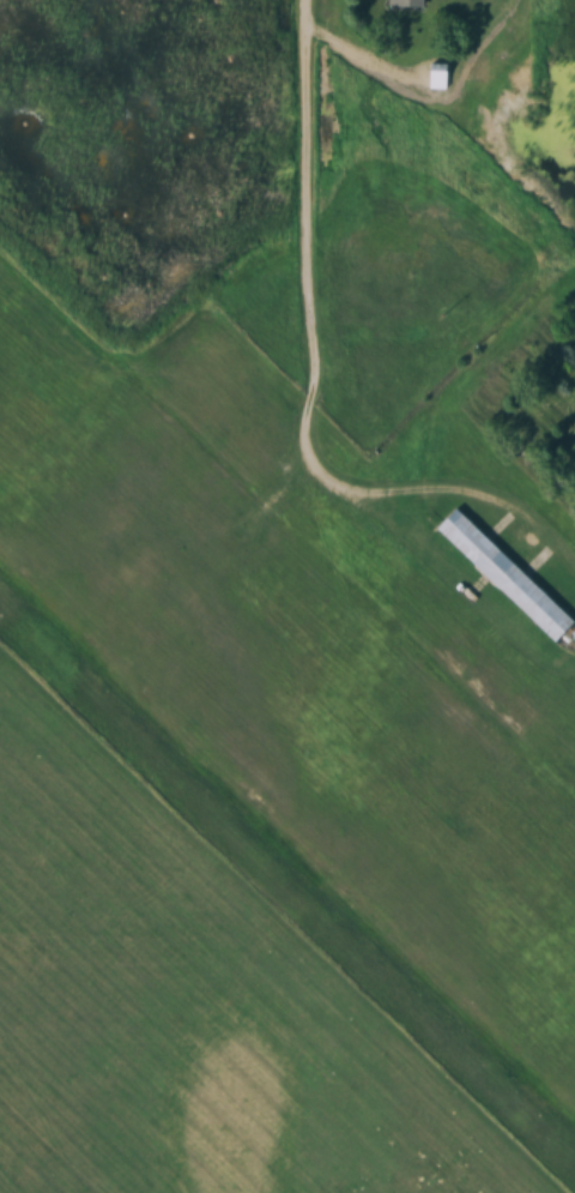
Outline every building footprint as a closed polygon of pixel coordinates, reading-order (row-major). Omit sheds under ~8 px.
[(392,8),(427,8),(427,0),(392,0),(392,8)] [(458,508),(438,529),(557,644),(574,626),(574,620),(458,508)]
